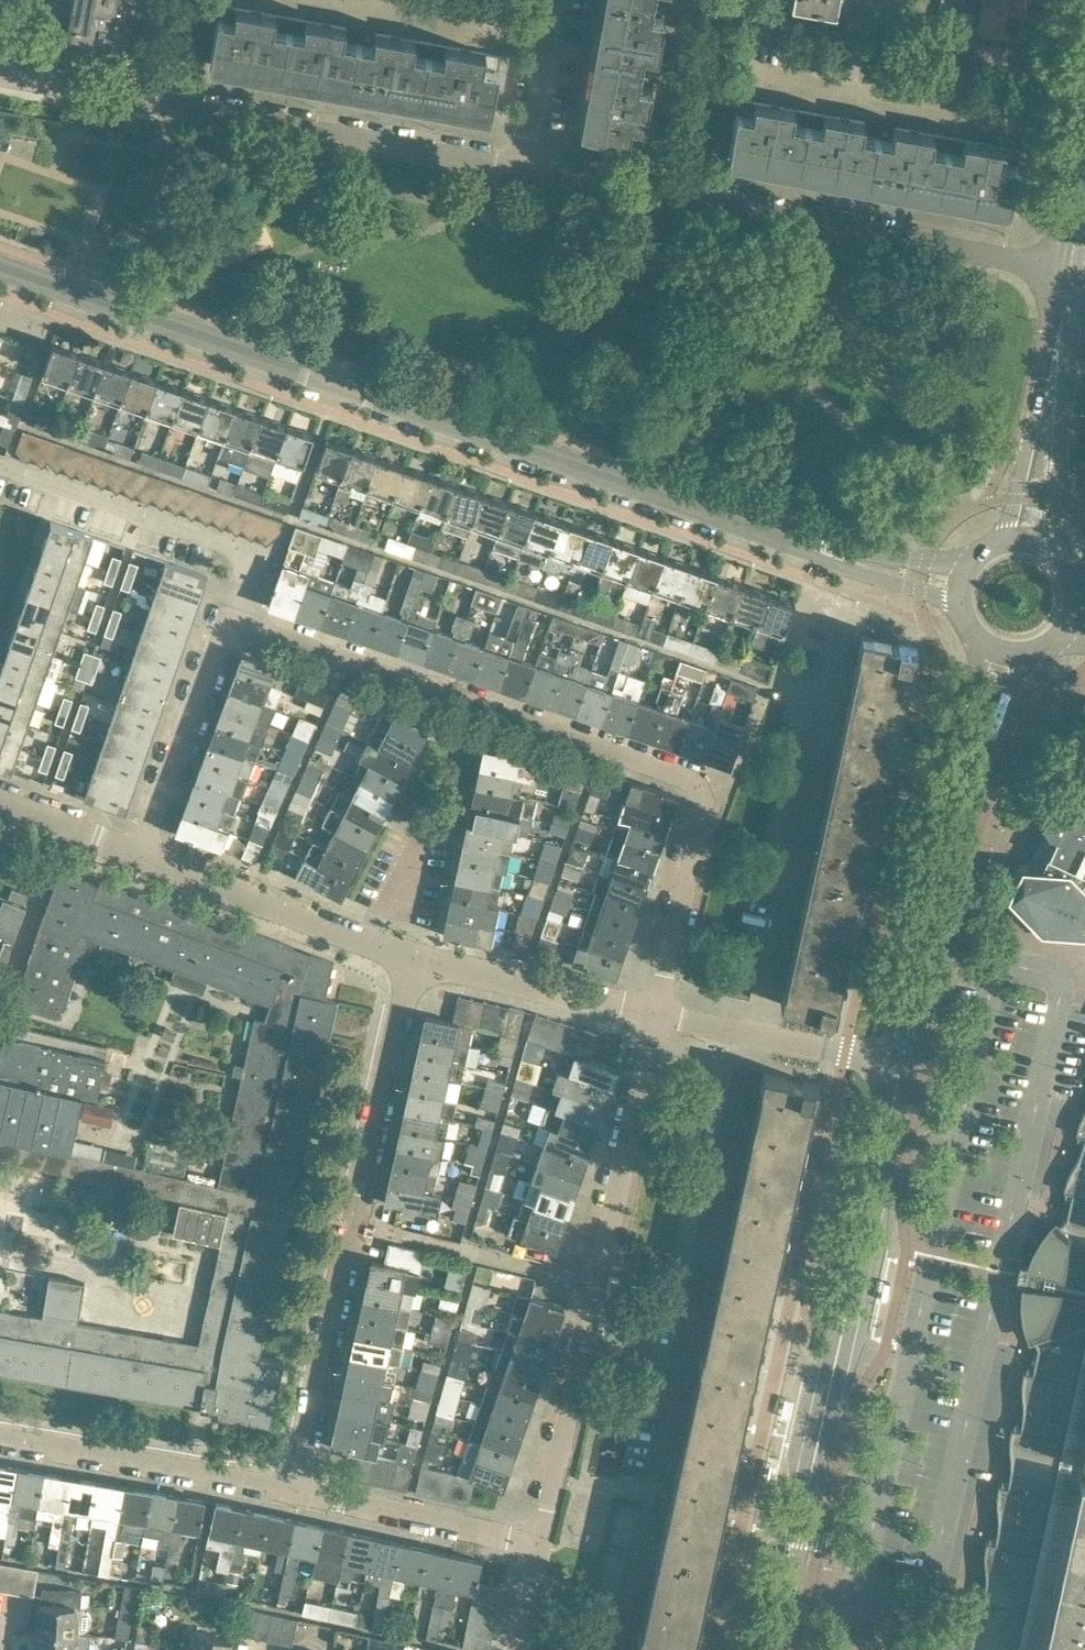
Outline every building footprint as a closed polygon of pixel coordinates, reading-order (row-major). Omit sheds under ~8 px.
[(122,0),(74,0),(68,36),(63,36),(63,37),(114,46),(122,0)] [(664,16),(650,14),(653,0),(603,0),(592,60),(654,72),(664,16)] [(794,1),(789,0),(789,1),(835,10),(837,0),(794,0),(794,1)] [(1024,8),(983,0),(978,27),(1004,31),(1008,32),(1020,34),(1020,33),(1023,33),(1026,17),(1023,16),(1024,8)] [(216,29),(210,59),(211,59),(210,66),(279,78),(291,16),(220,3),(220,5),(218,16),(216,29)] [(955,11),(939,8),(937,19),(953,22),(955,11)] [(349,91),(351,84),(358,43),(343,41),(346,26),(291,16),(279,78),(349,91)] [(373,46),(358,43),(351,84),(349,91),(420,104),(431,42),(376,32),(373,46)] [(489,117),(491,110),(501,55),(431,42),(420,104),(489,117)] [(628,140),(639,142),(641,142),(654,72),(592,60),(579,130),(586,131),(586,132),(628,140)] [(809,111),(739,98),(729,153),(730,153),(728,160),(798,173),(809,111)] [(809,111),(798,173),(868,186),(869,179),(877,138),(862,135),(865,121),(809,111)] [(877,138),(869,179),(868,186),(938,198),(950,136),(895,126),(892,140),(877,138)] [(1020,149),(950,136),(938,198),(1008,211),(1009,204),(1010,204),(1020,149)] [(41,378),(68,387),(80,352),(53,343),(41,378)] [(25,364),(35,367),(41,350),(31,346),(25,364)] [(68,387),(93,396),(105,361),(80,352),(68,387)] [(93,396),(119,405),(132,370),(105,361),(93,396)] [(119,405),(145,414),(157,379),(132,370),(119,405)] [(15,390),(26,394),(32,376),(21,372),(15,390)] [(145,414),(171,423),(183,388),(157,379),(145,414)] [(171,423),(197,432),(209,397),(183,388),(171,423)] [(197,432),(223,441),(235,406),(209,397),(197,432)] [(217,458),(243,467),(261,415),(235,406),(223,441),(217,458)] [(4,425),(14,428),(17,418),(0,412),(0,423),(4,425)] [(261,415),(243,467),(268,476),(274,459),(286,424),(261,415)] [(38,416),(34,427),(52,433),(55,422),(38,416)] [(313,433),(286,424),(274,459),(301,468),(313,433)] [(8,445),(14,428),(4,425),(0,436),(0,442),(8,445)] [(65,426),(62,436),(78,442),(81,431),(65,426)] [(16,448),(16,450),(27,462),(32,457),(34,455),(33,455),(51,439),(23,430),(16,448)] [(90,433),(86,445),(103,451),(107,439),(90,433)] [(314,473),(340,482),(352,447),(326,438),(314,473)] [(42,467),(47,462),(46,461),(66,444),(51,439),(33,455),(34,455),(32,457),(42,467)] [(56,472),(62,467),(61,466),(82,450),(66,444),(46,461),(47,462),(56,472)] [(116,444),(112,454),(129,460),(133,449),(116,444)] [(352,447),(340,482),(334,499),(347,503),(353,486),(365,491),(377,456),(352,447)] [(71,477),(77,473),(75,471),(96,455),(82,450),(61,466),(62,467),(71,477)] [(139,463),(155,469),(159,459),(142,453),(139,463)] [(112,460),(96,455),(75,471),(77,473),(86,483),(92,477),(91,476),(112,460)] [(365,491),(391,500),(404,465),(377,456),(365,491)] [(101,488),(107,483),(106,482),(127,466),(112,460),(91,476),(92,477),(101,488)] [(168,461),(164,472),(181,478),(185,467),(168,461)] [(391,500),(418,509),(430,474),(404,465),(391,500)] [(116,493),(122,488),(121,487),(143,471),(127,466),(106,482),(107,483),(116,493)] [(131,498),(137,493),(136,493),(157,476),(143,471),(121,487),(122,488),(131,498)] [(195,471),(191,481),(207,487),(211,477),(195,471)] [(418,509),(443,518),(455,483),(430,474),(418,509)] [(146,503),(152,499),(151,498),(173,482),(157,476),(136,493),(137,493),(146,503)] [(217,490),(233,496),(237,486),(220,480),(217,490)] [(161,509),(167,504),(166,503),(187,487),(173,482),(151,498),(152,499),(161,509)] [(466,538),(469,527),(481,492),(455,483),(443,518),(440,529),(466,538)] [(258,505),(262,494),(237,486),(233,496),(258,505)] [(176,514),(182,509),(181,508),(201,492),(187,487),(166,503),(167,504),(176,514)] [(191,519),(197,514),(196,513),(217,497),(201,492),(181,508),(182,509),(191,519)] [(507,501),(481,492),(469,527),(495,536),(507,501)] [(289,504),(262,494),(258,505),(286,514),(289,504)] [(206,524),(212,519),(211,518),(231,502),(217,497),(196,513),(197,514),(206,524)] [(517,559),(521,545),(533,510),(507,501),(495,536),(490,550),(517,559)] [(221,529),(227,524),(226,523),(247,508),(231,502),(211,518),(212,519),(221,529)] [(236,535),(242,530),(240,529),(260,512),(247,508),(226,523),(227,524),(236,535)] [(328,518),(302,508),(298,518),(324,528),(328,518)] [(533,510),(521,545),(517,559),(543,568),(547,554),(559,519),(533,510)] [(251,540),(257,535),(256,533),(276,518),(260,512),(240,529),(242,530),(251,540)] [(284,521),(276,518),(256,533),(257,535),(266,545),(279,533),(284,521)] [(547,554),(573,563),(584,528),(559,519),(547,554)] [(42,544),(42,545),(85,560),(85,559),(84,559),(92,537),(93,537),(93,536),(51,521),(50,522),(51,523),(44,545),(42,544)] [(338,521),(334,531),(350,537),(354,526),(338,521)] [(268,604),(294,614),(312,564),(315,556),(317,548),(322,535),(296,525),(288,547),(304,552),(298,569),(282,563),(275,585),(274,585),(273,590),(268,604)] [(585,567),(598,572),(610,537),(584,528),(573,563),(567,582),(579,586),(585,567)] [(362,529),(358,540),(375,546),(379,535),(362,529)] [(343,557),(348,544),(322,535),(317,548),(343,557)] [(611,576),(625,581),(636,546),(610,537),(598,572),(592,590),(605,594),(611,576)] [(385,549),(402,555),(405,544),(388,538),(385,548),(385,549)] [(85,561),(85,560),(42,545),(42,546),(43,546),(35,568),(34,568),(34,569),(77,583),(76,582),(83,560),(85,561)] [(625,581),(620,594),(646,603),(651,590),(663,555),(636,546),(625,581)] [(415,547),(411,558),(427,564),(431,553),(415,547)] [(346,631),(371,640),(382,611),(386,599),(370,593),(383,556),(374,553),(367,570),(363,582),(346,631)] [(113,555),(108,568),(117,571),(121,558),(113,555)] [(651,590),(677,599),(689,564),(663,555),(651,590)] [(440,556),(436,567),(454,573),(457,562),(440,556)] [(129,561),(125,574),(133,577),(138,564),(129,561)] [(157,584),(157,585),(199,600),(200,599),(199,599),(206,577),(207,577),(208,576),(165,561),(165,562),(166,563),(158,585),(157,584)] [(294,614),(320,623),(331,593),(335,581),(319,575),(321,568),(312,564),(294,614)] [(677,599),(702,608),(714,573),(689,564),(677,599)] [(466,565),(462,576),(479,581),(483,571),(466,565)] [(335,581),(331,593),(320,623),(346,631),(363,582),(367,570),(358,567),(354,579),(352,586),(335,581)] [(397,649),(414,600),(418,588),(424,571),(415,567),(404,596),(399,612),(402,613),(400,617),(382,611),(371,640),(397,649)] [(112,584),(117,571),(108,568),(104,581),(112,584)] [(26,591),(26,592),(69,607),(79,610),(87,587),(77,583),(34,569),(35,570),(27,592),(26,591)] [(436,575),(424,571),(418,588),(430,592),(436,575)] [(702,608),(728,617),(740,582),(714,573),(702,608)] [(129,590),(133,577),(125,574),(120,587),(129,590)] [(493,574),(489,585),(506,591),(510,580),(493,574)] [(728,617),(754,626),(766,591),(740,582),(728,617)] [(519,583),(516,594),(532,599),(535,589),(519,583)] [(199,601),(199,600),(157,585),(157,586),(158,586),(150,608),(149,608),(149,609),(191,623),(192,623),(190,622),(198,600),(199,601)] [(476,588),(471,603),(495,611),(500,597),(476,588)] [(561,598),(535,589),(532,599),(558,608),(561,598)] [(795,601),(766,591),(754,626),(749,641),(762,646),(768,631),(783,636),(795,601)] [(68,608),(68,607),(26,592),(26,593),(27,593),(19,615),(18,615),(60,630),(61,630),(59,629),(67,607),(68,608)] [(397,649),(422,658),(433,628),(436,619),(419,613),(423,603),(414,600),(397,649)] [(572,601),(568,612),(583,617),(587,606),(572,601)] [(96,602),(92,615),(100,618),(105,605),(96,602)] [(473,676),(499,685),(522,617),(526,606),(518,603),(505,639),(488,633),(484,646),(473,676)] [(113,608),(109,621),(117,624),(122,611),(113,608)] [(141,631),(140,632),(183,647),(183,646),(182,646),(190,624),(191,624),(191,623),(149,609),(148,609),(150,610),(142,632),(141,631)] [(596,609),(592,620),(609,626),(613,615),(596,609)] [(422,658),(448,667),(465,617),(455,614),(450,629),(453,630),(451,635),(433,628),(422,658)] [(572,637),(577,623),(551,614),(547,628),(572,637)] [(10,638),(9,639),(52,654),(52,653),(51,653),(59,631),(60,631),(60,630),(18,615),(17,616),(19,617),(11,639),(10,638)] [(96,631),(100,618),(92,615),(87,628),(96,631)] [(642,616),(639,624),(636,635),(661,644),(665,633),(653,629),(656,621),(642,616)] [(448,667),(473,676),(484,646),(464,640),(466,635),(468,636),(474,620),(465,617),(448,667)] [(499,685),(524,694),(534,664),(522,660),(536,622),(522,617),(499,685)] [(624,619),(620,630),(636,635),(639,624),(624,619)] [(113,637),(117,624),(109,621),(104,634),(113,637)] [(602,632),(577,623),(572,637),(598,645),(602,632)] [(183,648),(183,647),(140,632),(140,633),(141,633),(134,655),(133,655),(132,655),(175,670),(174,669),(182,647),(183,648)] [(862,635),(836,751),(780,1003),(835,1016),(839,1000),(837,999),(912,663),(913,663),(917,647),(862,635)] [(671,647),(687,653),(690,642),(675,636),(671,647)] [(618,670),(621,662),(628,641),(619,638),(609,667),(606,675),(590,670),(585,682),(575,711),(601,720),(618,670)] [(2,662),(1,662),(44,677),(54,680),(62,657),(52,654),(9,639),(9,640),(10,640),(3,662),(2,662)] [(633,666),(640,645),(628,641),(621,662),(633,666)] [(700,645),(696,656),(713,662),(717,651),(700,645)] [(80,663),(88,666),(93,653),(84,650),(80,663)] [(524,694),(550,702),(567,653),(558,650),(555,658),(538,652),(534,664),(524,694)] [(93,653),(88,666),(97,669),(101,656),(93,653)] [(243,653),(236,672),(279,687),(281,688),(279,687),(286,669),(243,653)] [(550,702),(575,711),(585,682),(590,670),(574,664),(576,656),(567,653),(550,702)] [(727,654),(723,665),(739,671),(743,660),(727,654)] [(124,678),(124,679),(167,694),(167,693),(166,693),(174,670),(175,671),(175,670),(132,655),(132,656),(133,657),(126,679),(124,678)] [(743,660),(739,671),(767,680),(772,666),(745,656),(743,660)] [(679,659),(674,673),(677,674),(700,682),(705,668),(679,659)] [(36,701),(36,700),(35,700),(43,677),(44,678),(44,677),(1,662),(1,663),(2,663),(0,670),(0,688),(36,701)] [(84,679),(88,666),(80,663),(75,676),(84,679)] [(92,682),(97,669),(88,666),(84,679),(92,682)] [(626,729),(637,699),(644,679),(618,670),(601,720),(626,729)] [(274,707),(281,688),(279,687),(236,672),(229,690),(274,707)] [(303,696),(307,698),(324,706),(332,687),(302,675),(295,693),(303,696)] [(727,690),(753,699),(758,686),(731,677),(727,690)] [(167,694),(124,679),(124,680),(125,680),(117,702),(116,702),(159,717),(159,716),(158,716),(165,694),(167,694)] [(626,729),(652,738),(669,688),(660,685),(655,700),(658,701),(656,706),(637,699),(626,729)] [(36,701),(0,688),(0,714),(28,724),(28,723),(27,723),(34,701),(36,701)] [(652,738),(677,747),(688,717),(677,714),(684,694),(678,691),(669,688),(652,738)] [(229,690),(223,707),(257,720),(268,724),(274,707),(229,690)] [(338,694),(334,703),(351,709),(354,701),(338,694)] [(59,709),(68,712),(72,699),(64,696),(59,709)] [(307,698),(304,707),(320,714),(324,706),(307,698)] [(89,704),(81,701),(76,715),(84,717),(89,704)] [(108,725),(108,726),(151,741),(151,740),(150,739),(157,717),(158,718),(159,717),(116,702),(116,703),(117,703),(109,725),(108,725)] [(343,728),(351,709),(334,703),(326,721),(342,727),(343,728)] [(677,747),(703,756),(720,706),(711,703),(705,718),(708,719),(707,724),(688,717),(677,747)] [(385,706),(376,723),(418,745),(427,728),(385,706)] [(720,706),(703,756),(730,765),(745,724),(727,718),(726,718),(729,709),(720,706)] [(268,724),(257,720),(223,707),(216,725),(261,742),(268,724)] [(63,725),(68,712),(59,709),(55,722),(63,725)] [(20,747),(19,746),(26,724),(27,725),(28,724),(0,714),(0,741),(20,747)] [(80,731),(84,717),(76,715),(71,728),(80,731)] [(308,741),(316,723),(300,717),(293,733),(308,741)] [(335,744),(342,727),(326,721),(319,737),(335,744)] [(367,739),(409,762),(418,745),(376,723),(367,739)] [(257,751),(261,742),(216,725),(210,743),(254,759),(257,751)] [(150,741),(151,741),(108,726),(109,727),(101,749),(100,748),(100,749),(142,764),(143,763),(142,763),(149,741),(150,741)] [(293,733),(285,751),(301,757),(308,741),(293,733)] [(335,744),(319,737),(315,747),(331,754),(335,744)] [(367,739),(361,751),(358,757),(363,759),(401,779),(409,762),(367,739)] [(20,747),(0,741),(0,768),(11,772),(12,770),(11,770),(18,748),(19,748),(20,747)] [(43,756),(51,759),(56,745),(47,743),(43,756)] [(247,778),(254,759),(210,743),(203,760),(247,778)] [(73,751),(64,748),(60,761),(68,764),(73,751)] [(532,777),(536,759),(500,751),(484,748),(480,766),(532,777)] [(92,772),(134,787),(135,787),(133,786),(141,764),(142,765),(142,764),(100,749),(99,750),(101,750),(93,772),(92,772)] [(285,751),(277,768),(293,775),(301,757),(285,751)] [(47,772),(51,759),(43,756),(38,769),(47,772)] [(363,759),(355,775),(361,779),(392,795),(401,779),(363,759)] [(241,795),(242,795),(248,779),(247,778),(203,760),(197,778),(241,795)] [(1011,896),(1042,929),(1056,930),(1056,927),(1068,928),(1069,930),(1071,933),(1072,935),(1074,937),(1084,938),(1084,935),(1084,763),(1077,760),(1055,807),(1059,810),(1059,811),(1047,812),(1046,811),(1040,823),(1040,824),(1042,824),(1048,833),(1048,835),(1043,833),(1026,870),(1023,870),(1011,896)] [(64,777),(68,764),(60,761),(55,775),(64,777)] [(304,772),(320,780),(324,771),(307,764),(304,772)] [(480,766),(476,785),(519,794),(523,776),(480,766)] [(277,768),(269,786),(285,792),(293,775),(277,768)] [(134,788),(134,787),(92,772),(91,773),(92,774),(85,796),(84,795),(83,797),(126,812),(126,810),(125,810),(133,788),(134,788)] [(304,772),(296,790),(313,798),(320,780),(304,772)] [(566,776),(564,785),(581,791),(584,782),(566,776)] [(197,778),(190,796),(235,813),(242,795),(241,795),(197,778)] [(361,779),(352,796),(384,812),(392,795),(361,779)] [(609,788),(593,782),(590,791),(601,795),(606,797),(609,788)] [(631,782),(625,799),(637,802),(670,814),(677,796),(666,792),(666,791),(660,789),(660,790),(643,784),(631,782)] [(476,785),(472,804),(519,815),(533,818),(537,798),(519,794),(476,785)] [(574,809),(581,791),(564,785),(557,804),(574,809)] [(285,792),(269,786),(262,802),(278,809),(285,792)] [(296,790),(288,807),(306,815),(313,798),(296,790)] [(339,790),(331,806),(375,829),(384,812),(352,796),(339,790)] [(595,811),(601,795),(590,791),(584,808),(595,811)] [(235,813),(190,796),(183,814),(221,828),(225,829),(229,830),(235,813)] [(624,799),(618,817),(630,821),(664,832),(670,814),(637,802),(625,799),(624,799)] [(262,802),(258,811),(259,811),(274,818),(278,809),(262,802)] [(472,804),(468,823),(515,833),(519,815),(472,804)] [(322,823),(335,829),(366,845),(375,829),(331,806),(322,823)] [(302,824),(306,815),(288,807),(284,816),(302,824)] [(555,812),(552,821),(568,827),(572,817),(555,812)] [(221,849),(229,830),(225,829),(221,828),(183,814),(176,832),(187,836),(186,837),(192,840),(193,838),(221,849)] [(664,832),(630,821),(618,817),(612,835),(624,838),(658,850),(664,832)] [(581,818),(577,827),(589,831),(594,831),(597,823),(581,818)] [(256,821),(249,839),(262,844),(270,827),(256,821)] [(565,837),(568,827),(552,821),(548,831),(565,837)] [(468,823),(464,841),(511,851),(515,833),(468,823)] [(281,824),(273,841),(289,849),(298,832),(281,824)] [(589,831),(577,827),(574,837),(591,843),(594,831),(589,831)] [(358,862),(366,845),(335,829),(326,846),(358,862)] [(612,835),(606,852),(652,868),(658,850),(624,838),(612,835)] [(255,861),(262,844),(249,839),(241,856),(255,861)] [(313,840),(305,857),(349,880),(358,862),(326,846),(313,840)] [(285,858),(289,849),(273,841),(269,851),(285,858)] [(464,841),(460,860),(503,870),(507,870),(511,851),(464,841)] [(571,845),(565,862),(579,867),(582,868),(589,849),(571,845)] [(542,848),(539,857),(556,863),(559,854),(542,848)] [(606,852),(600,871),(645,886),(652,868),(606,852)] [(296,875),(308,882),(340,898),(349,880),(305,857),(295,875),(296,875)] [(550,881),(556,863),(539,857),(533,876),(550,881)] [(71,1150),(70,1153),(232,1189),(233,1189),(233,1188),(254,1193),(293,1202),(293,1200),(290,1200),(297,1167),(300,1168),(300,1167),(298,1167),(305,1134),(307,1135),(308,1134),(305,1133),(312,1101),(315,1102),(315,1101),(312,1100),(319,1068),(322,1069),(322,1068),(320,1067),(327,1035),(329,1035),(330,1035),(327,1034),(334,1002),(337,1002),(337,1001),(325,998),(334,961),(311,953),(309,957),(291,951),(293,946),(64,860),(38,928),(39,929),(17,996),(65,1009),(92,934),(270,1001),(264,1016),(254,1018),(217,1182),(71,1150)] [(456,877),(499,886),(500,887),(503,870),(460,860),(456,877)] [(579,867),(565,862),(562,872),(578,878),(582,868),(579,867)] [(600,871),(594,889),(597,890),(606,893),(639,904),(645,886),(600,871)] [(533,876),(527,894),(543,899),(550,881),(533,876)] [(456,877),(452,896),(495,906),(499,886),(456,877)] [(26,904),(25,903),(28,893),(12,887),(11,889),(14,889),(11,898),(0,894),(0,973),(26,904)] [(556,889),(553,898),(566,903),(570,903),(573,894),(556,889)] [(597,890),(591,908),(600,910),(633,922),(639,904),(606,893),(597,890)] [(540,909),(543,899),(527,894),(523,904),(540,909)] [(452,896),(447,915),(495,925),(499,907),(495,906),(452,896)] [(566,903),(553,898),(550,908),(566,914),(570,903),(566,903)] [(591,908),(585,925),(594,929),(626,941),(633,922),(600,910),(591,908)] [(516,930),(519,931),(531,935),(537,918),(520,912),(516,930)] [(491,945),(495,925),(447,915),(443,935),(454,937),(454,938),(460,939),(461,938),(491,945)] [(547,916),(541,934),(555,939),(561,921),(547,916)] [(585,925),(578,944),(587,946),(620,958),(626,941),(594,929),(585,925)] [(525,952),(531,935),(519,931),(513,949),(525,952)] [(541,934),(534,954),(546,957),(549,948),(554,950),(557,941),(558,940),(555,939),(541,934)] [(587,946),(578,944),(572,962),(581,964),(614,976),(620,958),(587,946)] [(736,966),(730,992),(748,996),(754,971),(736,966)] [(712,972),(708,987),(721,990),(725,974),(712,972)] [(458,995),(452,1021),(466,1025),(472,998),(458,995)] [(472,998),(466,1025),(472,1026),(479,1028),(485,1001),(472,998)] [(485,1001),(479,1028),(492,1031),(498,1004),(485,1001)] [(498,1004),(492,1031),(500,1033),(504,1034),(511,1007),(498,1004)] [(511,1007),(504,1034),(518,1037),(524,1010),(511,1007)] [(536,1013),(527,1038),(539,1043),(548,1017),(536,1013)] [(425,1015),(421,1035),(456,1043),(468,1046),(472,1026),(466,1025),(452,1021),(425,1015)] [(548,1017),(539,1043),(546,1045),(552,1047),(561,1021),(548,1017)] [(561,1021),(552,1047),(564,1051),(573,1025),(561,1021)] [(573,1025),(564,1051),(576,1055),(585,1030),(573,1025)] [(590,1055),(598,1034),(585,1030),(576,1055),(583,1058),(583,1057),(589,1059),(590,1055)] [(518,1037),(504,1034),(500,1033),(495,1052),(513,1056),(518,1037)] [(468,1046),(456,1043),(421,1035),(417,1054),(464,1065),(468,1046)] [(4,1038),(0,1055),(0,1136),(69,1151),(68,1152),(70,1153),(71,1150),(84,1098),(99,1101),(107,1059),(4,1038)] [(527,1038),(521,1059),(539,1065),(546,1045),(539,1043),(527,1038)] [(466,1062),(478,1064),(481,1045),(469,1044),(466,1062)] [(495,1052),(493,1060),(510,1065),(513,1056),(495,1052)] [(417,1054),(413,1072),(460,1083),(464,1065),(417,1054)] [(600,1063),(589,1059),(583,1057),(583,1058),(576,1055),(569,1075),(610,1088),(617,1068),(606,1065),(606,1064),(600,1062),(600,1063)] [(521,1059),(516,1076),(533,1082),(539,1065),(521,1059)] [(455,1102),(460,1083),(413,1072),(409,1092),(455,1102)] [(603,1107),(610,1088),(569,1075),(560,1072),(554,1089),(562,1092),(603,1107)] [(668,1509),(642,1627),(641,1627),(637,1643),(638,1643),(637,1649),(693,1649),(696,1639),(694,1639),(720,1520),(752,1377),(754,1377),(757,1362),(756,1361),(813,1099),(815,1100),(818,1084),(763,1072),(760,1087),(761,1088),(703,1350),(702,1349),(698,1365),(699,1365),(668,1509)] [(516,1076),(511,1095),(528,1100),(533,1082),(516,1076)] [(488,1077),(485,1089),(502,1093),(505,1082),(488,1077)] [(497,1111),(502,1093),(485,1089),(480,1107),(497,1111)] [(409,1092),(405,1110),(448,1119),(451,1120),(455,1102),(409,1092)] [(562,1092),(556,1110),(597,1125),(603,1107),(562,1092)] [(511,1095),(508,1103),(526,1108),(528,1100),(511,1095)] [(112,1125),(116,1106),(93,1101),(88,1119),(112,1125)] [(546,1107),(540,1124),(549,1128),(558,1131),(591,1142),(597,1125),(556,1110),(546,1107)] [(444,1138),(448,1119),(405,1110),(401,1128),(444,1138)] [(1084,1134),(1084,1111),(1080,1120),(1076,1132),(1076,1133),(1076,1134),(1084,1136),(1084,1134)] [(487,1128),(492,1130),(495,1119),(478,1114),(476,1126),(484,1128),(487,1128)] [(503,1121),(500,1132),(519,1137),(522,1126),(503,1121)] [(401,1128),(397,1146),(440,1156),(444,1138),(401,1128)] [(487,1128),(484,1128),(479,1146),(487,1148),(492,1130),(487,1128)] [(591,1142),(558,1131),(549,1128),(543,1145),(552,1148),(585,1160),(591,1142)] [(513,1156),(519,1137),(500,1132),(495,1151),(511,1155),(513,1156)] [(1084,1193),(1084,1134),(1084,1136),(1083,1142),(1081,1150),(1078,1158),(1071,1169),(1067,1179),(1064,1189),(1064,1190),(1063,1191),(1072,1192),(1073,1191),(1084,1193)] [(77,1139),(74,1149),(102,1155),(105,1145),(77,1139)] [(487,1148),(479,1146),(471,1144),(466,1162),(474,1164),(482,1166),(487,1148)] [(585,1160),(552,1148),(543,1145),(536,1163),(579,1178),(585,1160)] [(436,1175),(440,1156),(397,1146),(392,1166),(436,1175)] [(495,1151),(490,1168),(506,1173),(509,1173),(511,1165),(508,1164),(511,1155),(495,1151)] [(536,1163),(530,1181),(573,1195),(579,1178),(536,1163)] [(474,1164),(472,1174),(479,1176),(482,1166),(474,1164)] [(392,1166),(388,1184),(432,1193),(432,1192),(436,1175),(392,1166)] [(490,1168),(485,1187),(500,1191),(506,1173),(490,1168)] [(530,1181),(524,1200),(566,1214),(573,1195),(530,1181)] [(388,1184),(384,1202),(396,1205),(395,1206),(397,1206),(401,1207),(402,1206),(419,1210),(419,1209),(436,1214),(440,1195),(441,1194),(432,1192),(432,1193),(388,1184)] [(457,1189),(455,1197),(471,1202),(474,1193),(457,1189)] [(1073,1191),(1072,1192),(1070,1202),(1066,1219),(1082,1238),(1084,1242),(1084,1193),(1073,1191)] [(482,1196),(480,1205),(493,1208),(497,1210),(500,1200),(482,1196)] [(455,1197),(452,1207),(456,1208),(453,1219),(466,1222),(471,1202),(455,1197)] [(513,1214),(513,1215),(560,1231),(566,1214),(524,1200),(518,1216),(513,1214)] [(192,1405),(212,1408),(211,1415),(212,1416),(270,1425),(278,1388),(280,1381),(281,1375),(282,1371),(284,1361),(259,1356),(256,1355),(263,1323),(266,1324),(266,1323),(263,1322),(270,1290),(273,1290),(271,1289),(278,1257),(281,1257),(281,1256),(278,1256),(285,1224),(288,1224),(288,1223),(249,1214),(228,1210),(227,1213),(180,1203),(173,1234),(220,1245),(217,1257),(229,1259),(224,1279),(213,1276),(210,1290),(222,1293),(217,1312),(206,1309),(198,1343),(197,1343),(195,1354),(176,1351),(178,1339),(164,1337),(162,1349),(142,1345),(144,1334),(78,1322),(85,1282),(49,1276),(42,1316),(0,1309),(0,1372),(192,1405)] [(480,1205),(474,1224),(490,1221),(493,1208),(480,1205)] [(554,1249),(560,1231),(513,1215),(507,1233),(528,1240),(554,1249)] [(1066,1219),(1056,1227),(1050,1233),(1048,1236),(1045,1239),(1043,1243),(1041,1246),(1039,1249),(1037,1253),(1035,1257),(1034,1260),(1033,1264),(1031,1268),(1041,1271),(1084,1283),(1084,1242),(1082,1238),(1066,1219)] [(419,1271),(423,1251),(390,1242),(385,1263),(372,1260),(367,1279),(403,1287),(415,1289),(419,1271)] [(363,1298),(398,1306),(411,1309),(415,1289),(403,1287),(367,1279),(363,1298)] [(485,1306),(489,1287),(472,1283),(467,1302),(485,1306)] [(1030,1328),(1084,1320),(1084,1297),(1037,1290),(1027,1288),(1026,1293),(1026,1298),(1026,1303),(1026,1308),(1027,1313),(1027,1318),(1029,1323),(1030,1328)] [(518,1293),(511,1312),(524,1315),(557,1327),(564,1308),(553,1304),(554,1303),(548,1301),(547,1302),(531,1296),(518,1293)] [(441,1306),(456,1310),(458,1300),(443,1296),(441,1306)] [(411,1309),(398,1306),(363,1298),(359,1316),(407,1327),(411,1309)] [(465,1311),(462,1321),(480,1324),(482,1316),(485,1306),(467,1302),(465,1311)] [(557,1327),(524,1315),(511,1312),(506,1327),(509,1329),(551,1345),(557,1327)] [(437,1315),(432,1333),(448,1338),(453,1319),(437,1315)] [(355,1335),(390,1343),(403,1346),(407,1327),(359,1316),(355,1335)] [(1084,1354),(1084,1320),(1030,1328),(1032,1337),(1034,1339),(1036,1343),(1038,1347),(1084,1357),(1084,1354)] [(460,1328),(457,1339),(467,1341),(474,1343),(477,1333),(460,1328)] [(551,1345),(509,1329),(502,1349),(511,1350),(545,1363),(551,1345)] [(445,1347),(448,1338),(432,1333),(430,1343),(445,1347)] [(351,1353),(385,1361),(399,1364),(403,1346),(390,1343),(355,1335),(351,1353)] [(457,1339),(454,1348),(472,1352),(474,1343),(467,1341),(457,1339)] [(1078,1385),(1084,1357),(1038,1347),(1032,1373),(1024,1371),(1023,1373),(1078,1385)] [(502,1349),(496,1367),(505,1369),(539,1381),(545,1363),(511,1350),(502,1349)] [(399,1364),(385,1361),(351,1353),(347,1372),(395,1382),(399,1364)] [(469,1361),(452,1357),(447,1374),(462,1379),(464,1379),(469,1361)] [(425,1360),(422,1369),(438,1374),(440,1364),(425,1360)] [(496,1367),(490,1384),(499,1386),(533,1399),(539,1381),(505,1369),(496,1367)] [(435,1384),(438,1374),(422,1369),(419,1379),(435,1384)] [(347,1372),(343,1390),(391,1401),(395,1382),(347,1372)] [(1072,1414),(1078,1385),(1023,1373),(1023,1376),(1022,1380),(1022,1384),(1022,1387),(1022,1390),(1022,1394),(1023,1403),(1072,1414)] [(447,1374),(442,1393),(459,1397),(464,1379),(462,1379),(447,1374)] [(490,1384),(484,1402),(493,1404),(526,1417),(533,1399),(499,1386),(490,1384)] [(396,1402),(391,1401),(343,1390),(339,1409),(392,1421),(396,1402)] [(459,1397),(442,1393),(437,1411),(454,1415),(459,1397)] [(427,1410),(430,1401),(414,1396),(412,1406),(427,1410)] [(526,1417),(493,1404),(484,1402),(477,1420),(484,1422),(520,1435),(526,1417)] [(1011,1428),(1011,1430),(1066,1442),(1072,1414),(1023,1403),(1023,1406),(1023,1409),(1023,1413),(1023,1416),(1022,1421),(1020,1430),(1011,1428)] [(425,1420),(427,1410),(412,1406),(409,1416),(425,1420)] [(339,1409),(335,1427),(381,1438),(388,1440),(392,1421),(339,1409)] [(437,1411),(434,1421),(451,1425),(454,1415),(437,1411)] [(477,1420),(471,1437),(481,1440),(514,1453),(520,1435),(484,1422),(477,1420)] [(410,1425),(404,1443),(417,1446),(422,1428),(410,1425)] [(364,1452),(373,1454),(376,1455),(380,1438),(335,1427),(331,1447),(342,1449),(341,1450),(348,1452),(348,1450),(359,1453),(364,1454),(364,1452)] [(1059,1471),(1066,1442),(1011,1430),(1010,1433),(1010,1437),(1009,1440),(1009,1444),(1009,1447),(1010,1453),(1010,1457),(1010,1460),(1059,1471)] [(474,1458),(508,1471),(514,1453),(481,1440),(471,1437),(464,1456),(474,1458)] [(428,1440),(426,1447),(440,1451),(445,1452),(447,1444),(428,1440)] [(400,1442),(398,1451),(415,1456),(417,1446),(404,1443),(400,1442)] [(426,1447),(423,1459),(443,1463),(445,1452),(440,1451),(426,1447)] [(353,1478),(366,1481),(373,1454),(364,1452),(364,1454),(359,1453),(353,1478)] [(376,1455),(373,1454),(366,1481),(380,1484),(386,1457),(376,1455)] [(502,1488),(508,1471),(474,1458),(464,1456),(458,1473),(461,1474),(468,1476),(468,1477),(474,1479),(502,1488)] [(380,1484),(393,1487),(399,1460),(386,1457),(380,1484)] [(412,1464),(399,1460),(393,1487),(407,1490),(412,1464)] [(999,1485),(998,1486),(1053,1498),(1059,1471),(1010,1460),(1011,1463),(1010,1466),(1010,1469),(1010,1472),(1009,1478),(1007,1487),(999,1485)] [(6,1537),(18,1468),(0,1465),(0,1536),(6,1537)] [(429,1495),(435,1469),(421,1465),(415,1492),(429,1495)] [(37,1519),(38,1515),(45,1472),(18,1468),(6,1537),(5,1543),(15,1545),(19,1521),(20,1516),(37,1519)] [(448,1472),(435,1469),(429,1495),(442,1498),(448,1472)] [(38,1515),(55,1518),(51,1544),(60,1545),(62,1528),(71,1477),(45,1472),(38,1515)] [(458,1474),(448,1472),(442,1498),(455,1501),(461,1474),(458,1473),(458,1474)] [(1046,1649),(1084,1649),(1084,1473),(1046,1649)] [(468,1476),(461,1474),(455,1501),(469,1504),(474,1483),(474,1479),(468,1477),(468,1476)] [(62,1528),(60,1545),(70,1547),(75,1514),(72,1513),(73,1508),(93,1512),(98,1481),(71,1477),(62,1528)] [(98,1481),(93,1512),(112,1515),(111,1519),(108,1519),(105,1535),(99,1573),(109,1575),(124,1486),(98,1481)] [(116,1537),(112,1558),(123,1559),(127,1539),(125,1539),(126,1530),(144,1533),(151,1490),(124,1486),(116,1537)] [(1047,1527),(1053,1498),(998,1486),(998,1490),(997,1494),(997,1497),(997,1501),(997,1507),(998,1517),(1047,1527)] [(144,1533),(143,1534),(160,1537),(157,1554),(168,1556),(178,1495),(151,1490),(144,1533)] [(178,1495),(168,1556),(167,1565),(165,1576),(176,1578),(183,1532),(180,1532),(181,1526),(200,1530),(205,1500),(178,1495)] [(209,1531),(206,1544),(224,1548),(219,1570),(229,1573),(230,1567),(232,1559),(243,1508),(215,1502),(209,1531)] [(243,1508),(232,1559),(241,1561),(244,1544),(242,1544),(243,1539),(263,1543),(269,1514),(243,1508)] [(269,1514),(263,1543),(282,1548),(281,1552),(279,1552),(276,1568),(284,1570),(296,1519),(269,1514)] [(986,1541),(986,1543),(1041,1555),(1047,1527),(998,1517),(998,1523),(998,1527),(997,1530),(997,1532),(995,1543),(986,1541)] [(284,1570),(279,1592),(294,1596),(301,1560),(314,1563),(322,1525),(296,1519),(284,1570)] [(314,1563),(312,1571),(338,1577),(348,1531),(322,1525),(314,1563)] [(338,1577),(337,1584),(348,1587),(350,1577),(365,1580),(374,1537),(348,1531),(338,1577)] [(390,1593),(401,1543),(374,1537),(365,1580),(379,1583),(376,1608),(386,1610),(390,1593)] [(400,1574),(421,1578),(428,1548),(401,1543),(390,1593),(399,1595),(402,1578),(400,1578),(400,1574)] [(1034,1584),(1041,1555),(986,1543),(985,1547),(985,1550),(984,1554),(984,1557),(984,1563),(985,1570),(985,1574),(1034,1584)] [(428,1548),(421,1578),(441,1582),(439,1588),(437,1588),(434,1603),(426,1638),(435,1640),(438,1626),(443,1605),(455,1554),(428,1548)] [(455,1554),(443,1605),(438,1626),(447,1628),(452,1607),(456,1591),(454,1591),(455,1586),(474,1590),(477,1582),(479,1570),(481,1560),(455,1554)] [(232,1559),(230,1567),(240,1569),(241,1570),(243,1561),(241,1561),(232,1559)] [(8,1591),(12,1565),(0,1562),(0,1590),(8,1591)] [(164,1581),(165,1576),(167,1565),(155,1563),(152,1579),(164,1581)] [(8,1591),(20,1593),(25,1567),(12,1565),(8,1591)] [(38,1569),(25,1567),(20,1593),(33,1595),(38,1569)] [(229,1573),(227,1579),(237,1581),(240,1569),(230,1567),(229,1573)] [(973,1598),(973,1600),(1028,1612),(1034,1584),(985,1574),(986,1580),(985,1585),(983,1600),(973,1598)] [(474,1590),(473,1595),(499,1601),(502,1588),(489,1585),(477,1582),(474,1590)] [(136,1616),(142,1588),(125,1585),(115,1636),(127,1639),(132,1615),(136,1616)] [(218,1585),(216,1594),(224,1596),(226,1586),(218,1585)] [(40,1603),(38,1631),(81,1634),(81,1632),(83,1632),(85,1631),(87,1630),(88,1628),(90,1626),(91,1624),(91,1622),(91,1620),(91,1618),(90,1616),(89,1614),(87,1612),(86,1611),(84,1610),(82,1609),(81,1609),(82,1595),(42,1592),(40,1603)] [(496,1614),(499,1601),(473,1595),(470,1608),(496,1614)] [(303,1612),(329,1618),(332,1606),(306,1600),(303,1612)] [(1022,1641),(1028,1612),(973,1600),(972,1603),(971,1607),(970,1611),(968,1615),(966,1619),(964,1622),(962,1625),(960,1627),(1022,1641)] [(332,1606),(329,1618),(355,1623),(358,1611),(332,1606)] [(239,1633),(253,1636),(259,1611),(245,1608),(239,1633)] [(494,1627),(496,1614),(470,1608),(467,1621),(494,1627)] [(272,1614),(259,1611),(253,1636),(266,1639),(272,1614)] [(266,1639),(279,1642),(284,1616),(272,1614),(266,1639)] [(297,1619),(284,1616),(279,1642),(292,1645),(297,1619)] [(467,1621),(465,1633),(491,1638),(494,1627),(467,1621)] [(151,1627),(139,1625),(136,1640),(148,1642),(151,1627)] [(230,1640),(197,1629),(185,1626),(182,1637),(188,1639),(185,1649),(227,1649),(230,1640)] [(957,1630),(957,1631),(973,1649),(1020,1649),(1022,1641),(960,1627),(957,1630)] [(81,1634),(38,1631),(36,1649),(88,1649),(90,1635),(81,1634)] [(491,1638),(465,1633),(462,1646),(479,1649),(488,1649),(491,1638)] [(367,1649),(394,1649),(396,1641),(369,1635),(367,1649)]
